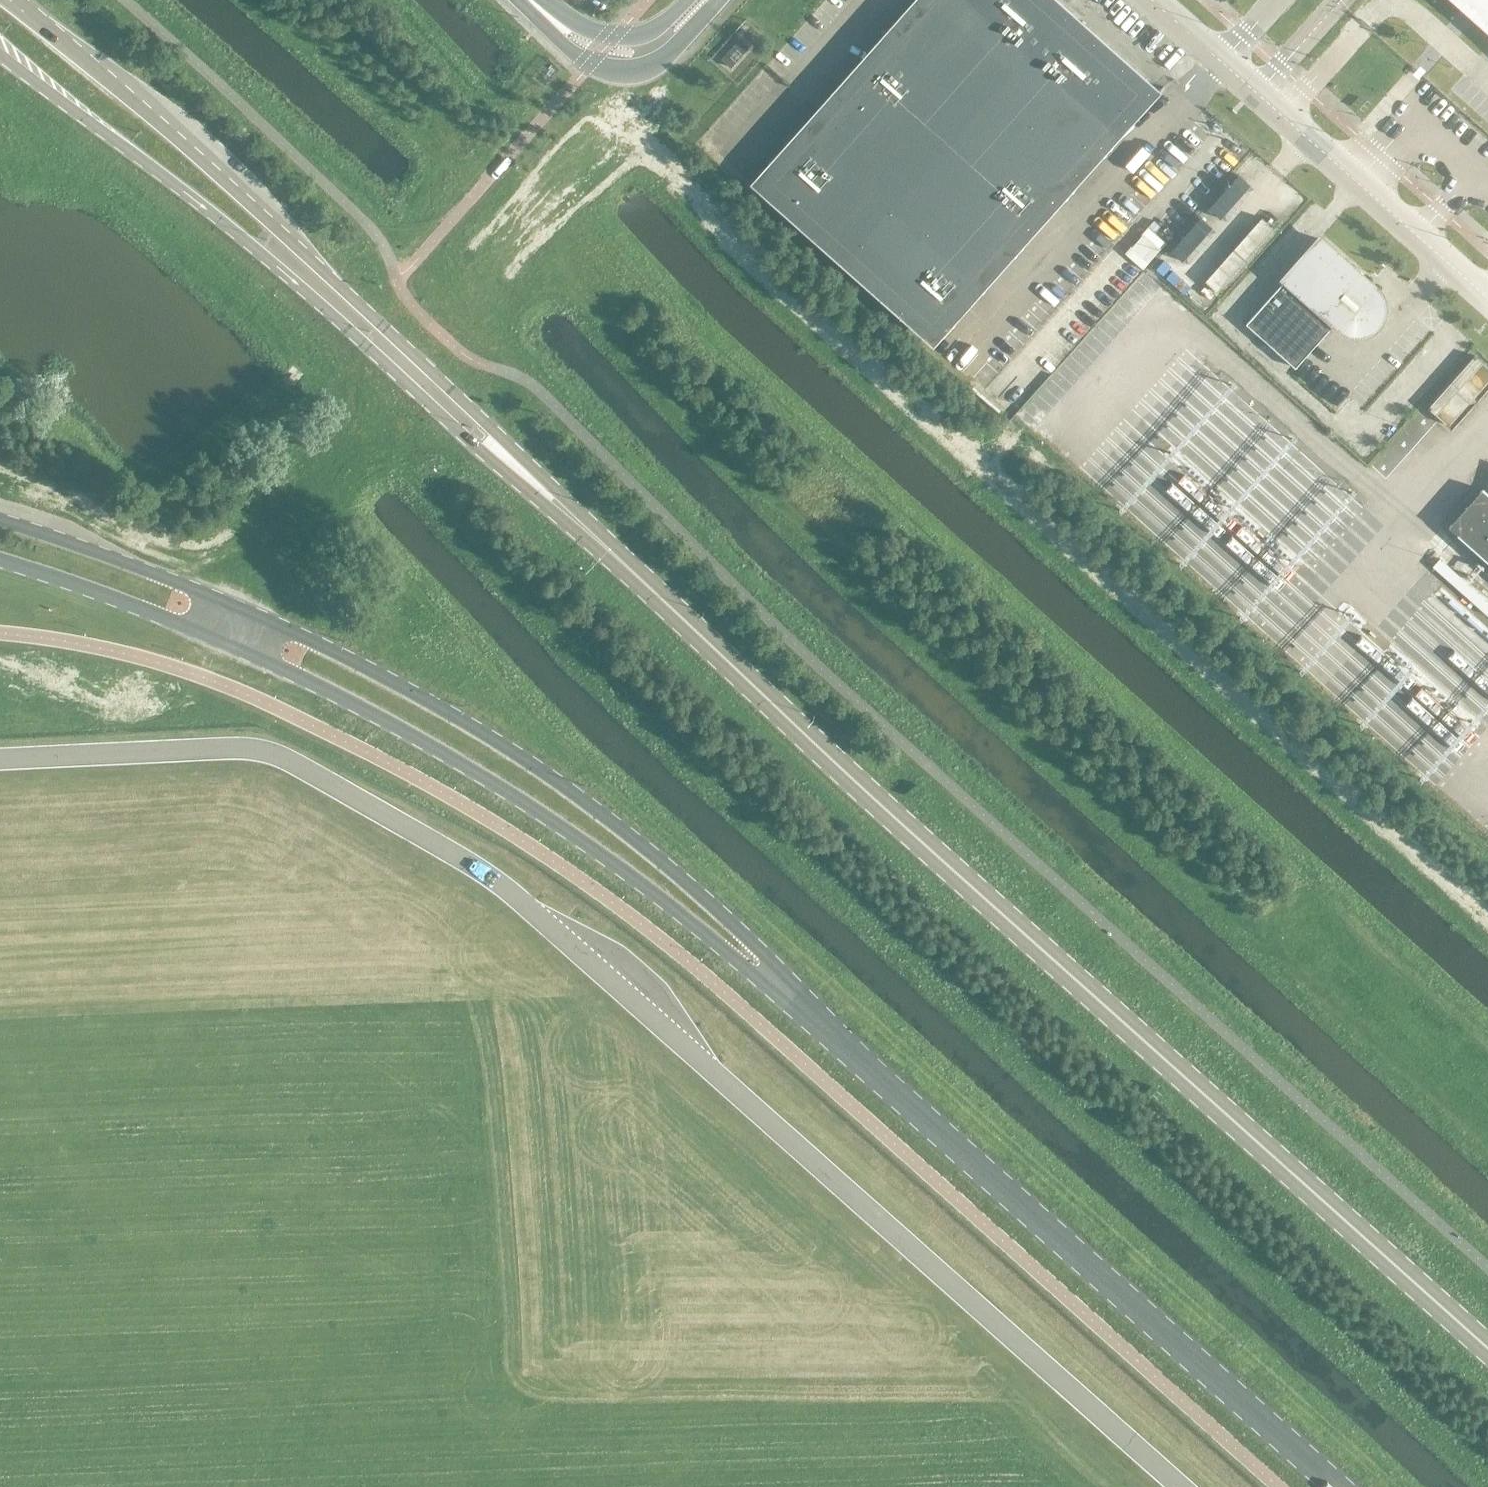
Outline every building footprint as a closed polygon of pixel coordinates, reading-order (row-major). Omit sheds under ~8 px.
[(765,192),(848,266),(924,333),(966,302),(978,294),(980,291),(969,281),(971,278),(1004,241),(1006,239),(1007,240),(1030,223),(1048,209),(1060,200),(1063,198),(1056,191),(1052,188),(1068,170),(1073,164),(1087,149),(1089,146),(1090,146),(1163,90),(1161,89),(1158,91),(1079,20),(1057,0),(936,0),(932,6),(933,6),(916,25),(911,31),(896,48),(892,45),(884,39),(882,42),(875,54),(848,99),(850,100),(848,102),(815,139),(813,142),(801,132),(799,135),(792,147),(765,192)] [(1487,20),(1487,0),(1465,0),(1487,20)] [(740,39),(722,59),(731,67),(750,47),(740,39)] [(1275,228),(1262,217),(1207,281),(1219,291),(1275,228)] [(1145,266),(1169,240),(1152,225),(1128,250),(1145,266)] [(1376,288),(1321,239),(1247,323),(1296,368),(1336,323),(1341,328),(1367,333),(1382,320),(1384,302),(1376,288)] [(1487,380),(1487,368),(1474,356),(1429,407),(1449,424),(1487,380)] [(1450,526),(1487,560),(1487,493),(1483,489),(1450,526)] [(1434,567),(1484,611),(1487,606),(1487,597),(1443,557),(1434,567)]
